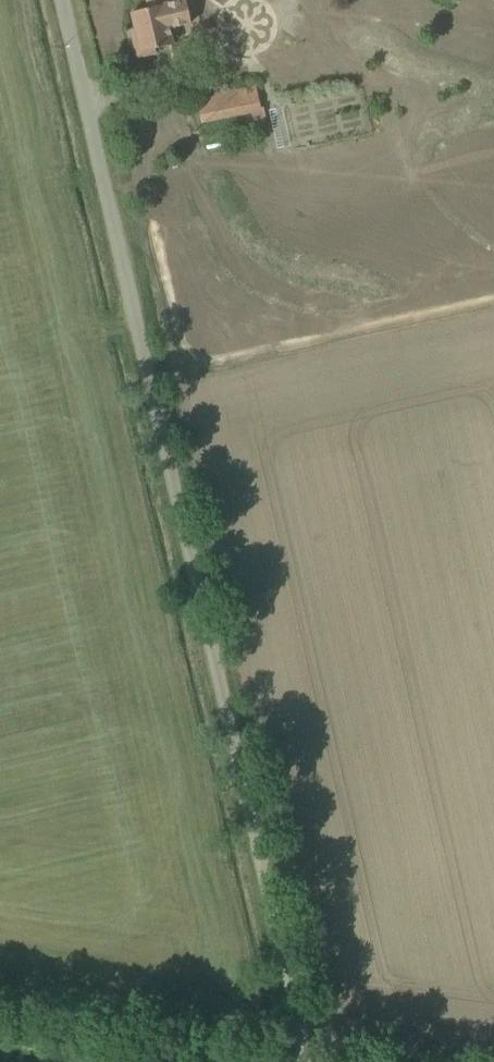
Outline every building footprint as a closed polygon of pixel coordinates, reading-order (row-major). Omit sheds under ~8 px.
[(149,8),(148,8),(131,12),(137,36),(133,37),(137,57),(156,52),(155,48),(166,46),(162,29),(191,23),(185,0),(147,0),(149,8)] [(194,97),(199,123),(252,113),(253,120),(265,118),(263,107),(261,107),(256,84),(194,97)]
